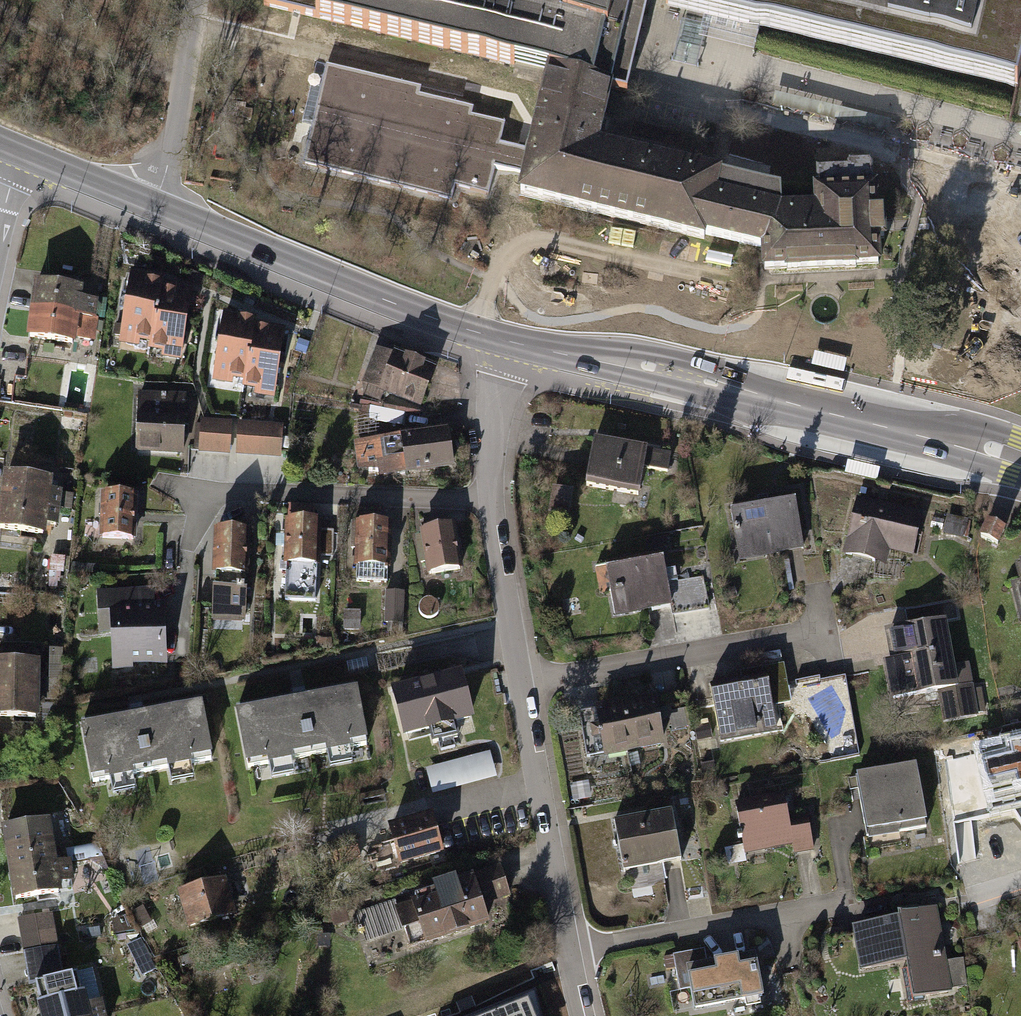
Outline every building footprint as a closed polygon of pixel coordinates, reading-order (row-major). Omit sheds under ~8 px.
[(264,5),(548,72),(529,150),(524,173),(519,194),(703,237),(705,231),(762,244),(763,268),(880,264),(879,236),(884,236),(883,210),(879,210),(878,184),(872,184),(872,164),(849,165),(849,169),(817,171),(819,205),(781,206),(781,188),(594,143),(629,0),(265,0),(264,5)] [(666,5),(695,12),(1017,87),(1020,70),(1020,0),(667,0),(666,5)] [(495,166),(524,173),(529,150),(500,143),(504,122),(472,115),(474,107),(420,95),(422,87),(326,65),(303,165),(451,199),(455,184),(489,192),(495,166)] [(161,276),(129,271),(117,342),(149,347),(160,280),(161,276)] [(31,280),(28,309),(94,318),(97,301),(79,297),(81,287),(31,280)] [(192,285),(160,280),(149,347),(160,348),(159,356),(180,360),(192,285)] [(94,318),(28,309),(24,337),(73,343),(74,339),(94,341),(98,319),(94,318)] [(255,317),(222,311),(210,381),(242,387),(253,324),(255,317)] [(285,329),(253,324),(242,387),(253,389),(252,395),(274,399),(285,329)] [(375,346),(360,382),(419,406),(436,366),(392,348),(390,352),(375,346)] [(182,449),(186,393),(140,390),(136,446),(182,449)] [(233,423),(202,419),(198,449),(230,453),(233,423)] [(285,424),(237,421),(235,455),(282,458),(285,424)] [(447,426),(354,441),(357,468),(378,469),(379,476),(453,468),(447,426)] [(672,452),(594,437),(585,484),(640,494),(645,466),(668,470),(672,452)] [(7,475),(3,501),(58,508),(60,493),(48,491),(50,481),(7,475)] [(573,490),(552,486),(547,513),(568,517),(573,490)] [(137,488),(100,488),(100,531),(137,531),(137,488)] [(796,496),(731,507),(740,560),(806,549),(796,496)] [(858,497),(844,553),(886,563),(889,550),(912,556),(923,513),(858,497)] [(3,501),(0,525),(0,527),(43,533),(44,522),(56,524),(58,508),(3,501)] [(321,517),(287,514),(284,567),(317,570),(321,517)] [(972,519),(948,515),(944,534),(968,539),(972,519)] [(392,569),(392,520),(357,520),(356,581),(385,582),(385,569),(392,569)] [(988,523),(981,538),(997,546),(1004,530),(988,523)] [(432,573),(461,567),(452,525),(423,531),(432,573)] [(250,533),(214,531),(210,621),(245,623),(250,533)] [(661,553),(607,562),(616,616),(670,608),(672,616),(709,610),(703,577),(666,584),(661,553)] [(1015,564),(1020,582),(1012,584),(1020,625),(1020,562),(1015,564)] [(403,592),(385,592),(385,622),(403,623),(403,592)] [(161,659),(161,593),(104,593),(104,659),(161,659)] [(954,600),(904,609),(908,628),(890,631),(895,662),(887,664),(893,699),(937,691),(943,721),(977,715),(968,661),(954,664),(946,620),(958,618),(954,600)] [(361,611),(342,610),(342,629),(360,630),(361,611)] [(46,690),(46,675),(35,674),(35,664),(0,663),(0,689),(46,690)] [(742,680),(710,686),(720,743),(782,732),(777,708),(791,706),(783,664),(740,672),(742,680)] [(462,677),(392,690),(402,740),(472,727),(462,677)] [(359,685),(235,707),(245,765),(369,744),(359,685)] [(0,689),(0,715),(33,716),(34,706),(45,706),(46,690),(0,689)] [(655,696),(595,706),(604,757),(664,748),(655,696)] [(205,700),(79,724),(90,783),(216,759),(205,700)] [(496,777),(489,751),(425,769),(432,795),(496,777)] [(919,762),(855,775),(867,834),(931,820),(919,762)] [(786,792),(732,801),(741,855),(795,847),(786,792)] [(666,810),(612,819),(621,873),(675,865),(666,810)] [(430,815),(388,827),(399,867),(441,856),(430,815)] [(6,828),(12,870),(61,863),(60,849),(53,850),(49,821),(6,828)] [(61,863),(12,870),(16,896),(59,890),(57,880),(69,878),(66,862),(61,863)] [(512,900),(502,871),(409,902),(426,955),(495,932),(487,908),(512,900)] [(223,879),(178,892),(188,930),(234,916),(223,879)] [(936,912),(858,925),(864,967),(910,960),(915,993),(948,987),(936,912)] [(52,914),(19,919),(24,950),(57,945),(52,914)] [(63,976),(57,945),(24,950),(29,984),(35,983),(63,976)] [(704,950),(673,956),(680,991),(691,989),(695,1009),(762,997),(754,955),(706,964),(704,950)] [(43,1015),(99,1015),(104,1015),(101,1002),(85,1006),(76,973),(63,976),(35,983),(43,1015)] [(529,1002),(493,1015),(534,1015),(529,1002)]
